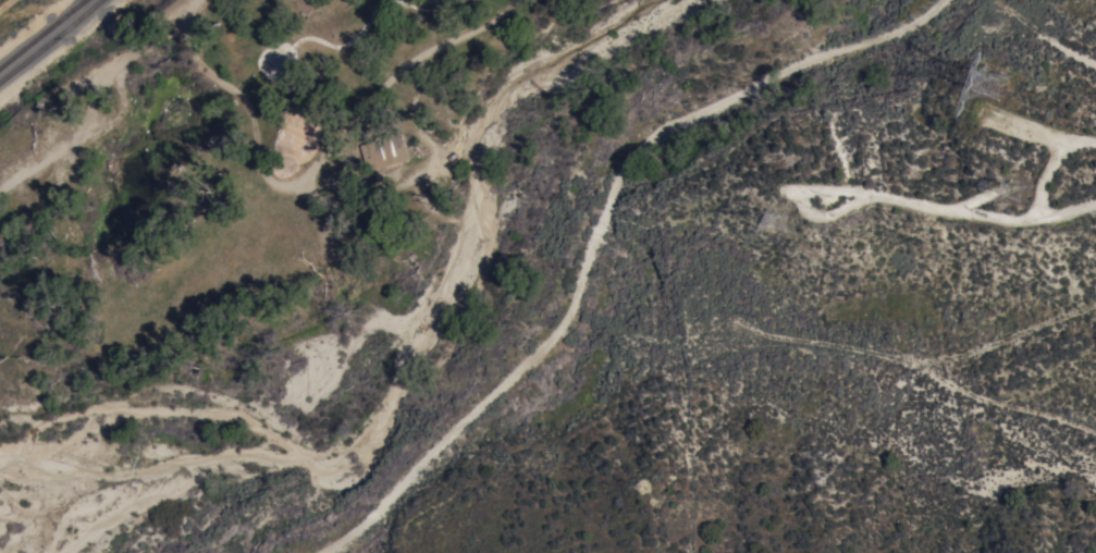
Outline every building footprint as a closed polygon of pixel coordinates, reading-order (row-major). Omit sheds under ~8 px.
[(369,171),(361,145),(378,140),(377,138),(392,134),(393,136),(404,133),(410,159),(369,171)]
